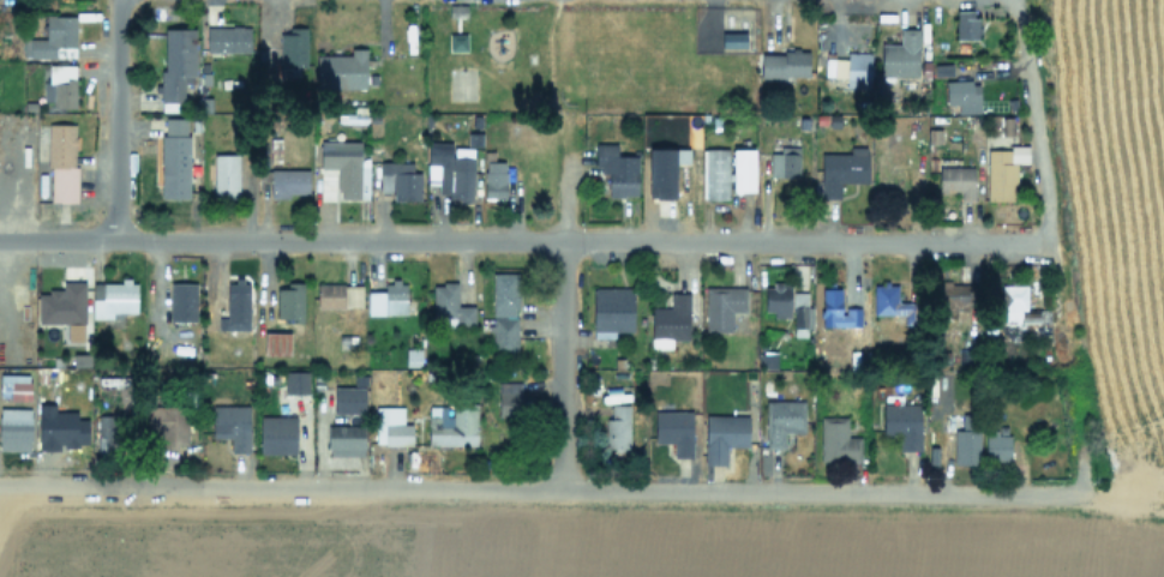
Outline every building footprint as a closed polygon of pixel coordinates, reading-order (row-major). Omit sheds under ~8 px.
[(466,4),(449,5),(449,17),(466,17),(466,4)] [(955,38),(977,39),(977,10),(956,10),(955,38)] [(75,47),(76,15),(45,15),(45,39),(23,39),(22,58),(54,59),(55,47),(75,47)] [(249,27),(206,26),(205,52),(249,52),(249,27)] [(279,33),(279,66),(305,66),(306,27),(289,27),(288,33),(279,33)] [(194,28),(164,28),(164,71),(160,71),(160,102),(183,102),(183,84),(194,84),(194,28)] [(881,44),(880,76),(917,76),(918,28),(899,28),(899,44),(881,44)] [(745,32),(720,33),(721,47),(745,47),(745,32)] [(316,89),(365,88),(365,48),(350,48),(350,55),(315,55),(316,89)] [(760,52),(760,77),(808,77),(808,53),(760,52)] [(870,53),(846,52),(846,59),(834,58),(833,78),(845,78),(845,87),(869,88),(870,53)] [(43,101),(52,101),(52,108),(75,107),(74,64),(48,65),(48,81),(43,81),(43,101)] [(945,81),(945,102),(979,101),(978,80),(945,81)] [(979,112),(978,102),(957,103),(958,113),(979,112)] [(160,197),(187,198),(188,118),(162,117),(160,197)] [(76,124),(49,123),(48,202),(75,202),(76,124)] [(319,168),(337,168),(337,198),(363,198),(364,141),(320,140),(319,168)] [(428,184),(438,184),(438,194),(448,194),(448,203),(472,203),(473,147),(451,147),(451,143),(428,143),(428,184)] [(636,196),(637,155),(616,155),(617,143),(595,143),(594,166),(601,166),(600,179),(607,179),(607,196),(636,196)] [(1027,145),(1010,145),(1010,149),(986,149),(986,200),(1014,200),(1014,163),(1028,163),(1027,145)] [(798,177),(798,146),(779,146),(779,153),(770,153),(770,176),(798,177)] [(839,197),(839,182),(866,183),(867,147),(849,146),(849,154),(821,153),(820,197),(839,197)] [(675,148),(648,148),(648,198),(674,199),(675,148)] [(727,148),(703,148),(703,199),(727,199),(727,148)] [(753,191),(753,149),(732,149),(732,191),(753,191)] [(237,154),(213,154),(213,197),(238,197),(237,154)] [(420,172),(411,172),(412,162),(379,161),(378,191),(393,192),(393,200),(420,200),(420,172)] [(505,161),(484,161),(483,198),(504,199),(505,161)] [(973,167),(938,167),(938,192),(960,192),(960,201),(974,201),(973,167)] [(308,169),(269,169),(269,198),(288,198),(288,194),(308,194),(308,169)] [(517,272),(491,272),(492,352),(517,352),(517,272)] [(84,282),(62,281),(62,291),(38,290),(37,323),(66,323),(66,340),(84,340),(84,282)] [(121,317),(121,312),(136,312),(135,281),(91,282),(92,318),(121,317)] [(406,314),(406,281),(383,281),(383,290),(366,291),(367,314),(406,314)] [(249,282),(226,282),(226,329),(248,329),(249,282)] [(302,321),(303,282),(286,282),(286,288),(276,288),(276,320),(302,321)] [(195,321),(196,283),(170,283),(169,320),(195,321)] [(362,307),(362,283),(315,284),(316,307),(362,307)] [(457,283),(433,283),(432,324),(473,324),(473,306),(457,306),(457,283)] [(764,310),(773,311),(773,317),(789,317),(790,284),(764,283),(764,310)] [(874,283),(873,314),(904,315),(903,324),(914,325),(915,302),(897,301),(897,284),(874,283)] [(974,308),(974,283),(940,285),(941,309),(974,308)] [(1026,285),(1000,285),(1001,323),(1038,322),(1038,311),(1026,311),(1026,285)] [(633,288),(592,287),(592,331),(632,331),(633,288)] [(731,331),(731,312),(746,311),(745,287),(705,287),(705,332),(731,331)] [(841,308),(841,289),(822,288),(821,326),(860,326),(860,308),(841,308)] [(688,309),(696,309),(697,293),(670,292),(670,308),(651,308),(651,348),(671,349),(671,339),(687,340),(688,309)] [(812,326),(812,306),(806,306),(806,292),(792,292),(793,327),(812,326)] [(289,333),(263,333),(263,354),(289,354),(289,333)] [(405,366),(420,366),(420,348),(405,348),(405,366)] [(776,351),(761,352),(761,368),(776,368),(776,351)] [(307,370),(284,371),(284,394),(307,393),(307,370)] [(9,400),(29,401),(29,374),(0,373),(0,376),(0,407),(9,407),(9,400)] [(521,415),(520,381),(498,382),(498,415),(521,415)] [(364,387),(333,387),(333,413),(364,413),(364,387)] [(84,396),(77,395),(77,413),(71,413),(71,426),(83,426),(84,396)] [(804,400),(765,401),(766,448),(784,447),(784,432),(804,432),(804,400)] [(476,403),(452,403),(452,415),(446,415),(446,406),(428,406),(427,445),(476,445),(476,403)] [(628,404),(610,405),(611,418),(604,418),(605,448),(629,448),(628,404)] [(920,404),(883,404),(882,433),(898,434),(898,450),(919,450),(920,404)] [(249,406),(211,405),(210,437),(230,438),(230,452),(248,453),(249,406)] [(186,406),(147,406),(147,435),(156,435),(156,447),(186,447),(186,406)] [(412,423),(402,423),(403,407),(375,407),(375,444),(411,444),(412,423)] [(0,408),(0,440),(29,440),(30,408),(0,408)] [(691,410),(654,411),(654,443),(673,443),(673,457),(692,457),(691,410)] [(98,414),(97,450),(120,451),(122,415),(98,414)] [(953,464),(978,464),(979,430),(970,429),(971,414),(962,414),(961,430),(954,430),(953,464)] [(747,446),(748,416),(705,415),(704,464),(726,464),(726,446),(747,446)] [(258,453),(295,454),(295,416),(259,416),(258,453)] [(847,416),(819,416),(820,462),(860,460),(860,436),(847,436),(847,416)] [(328,455),(363,455),(363,426),(328,425),(328,455)] [(1008,427),(983,428),(984,461),(1009,460),(1008,427)]
